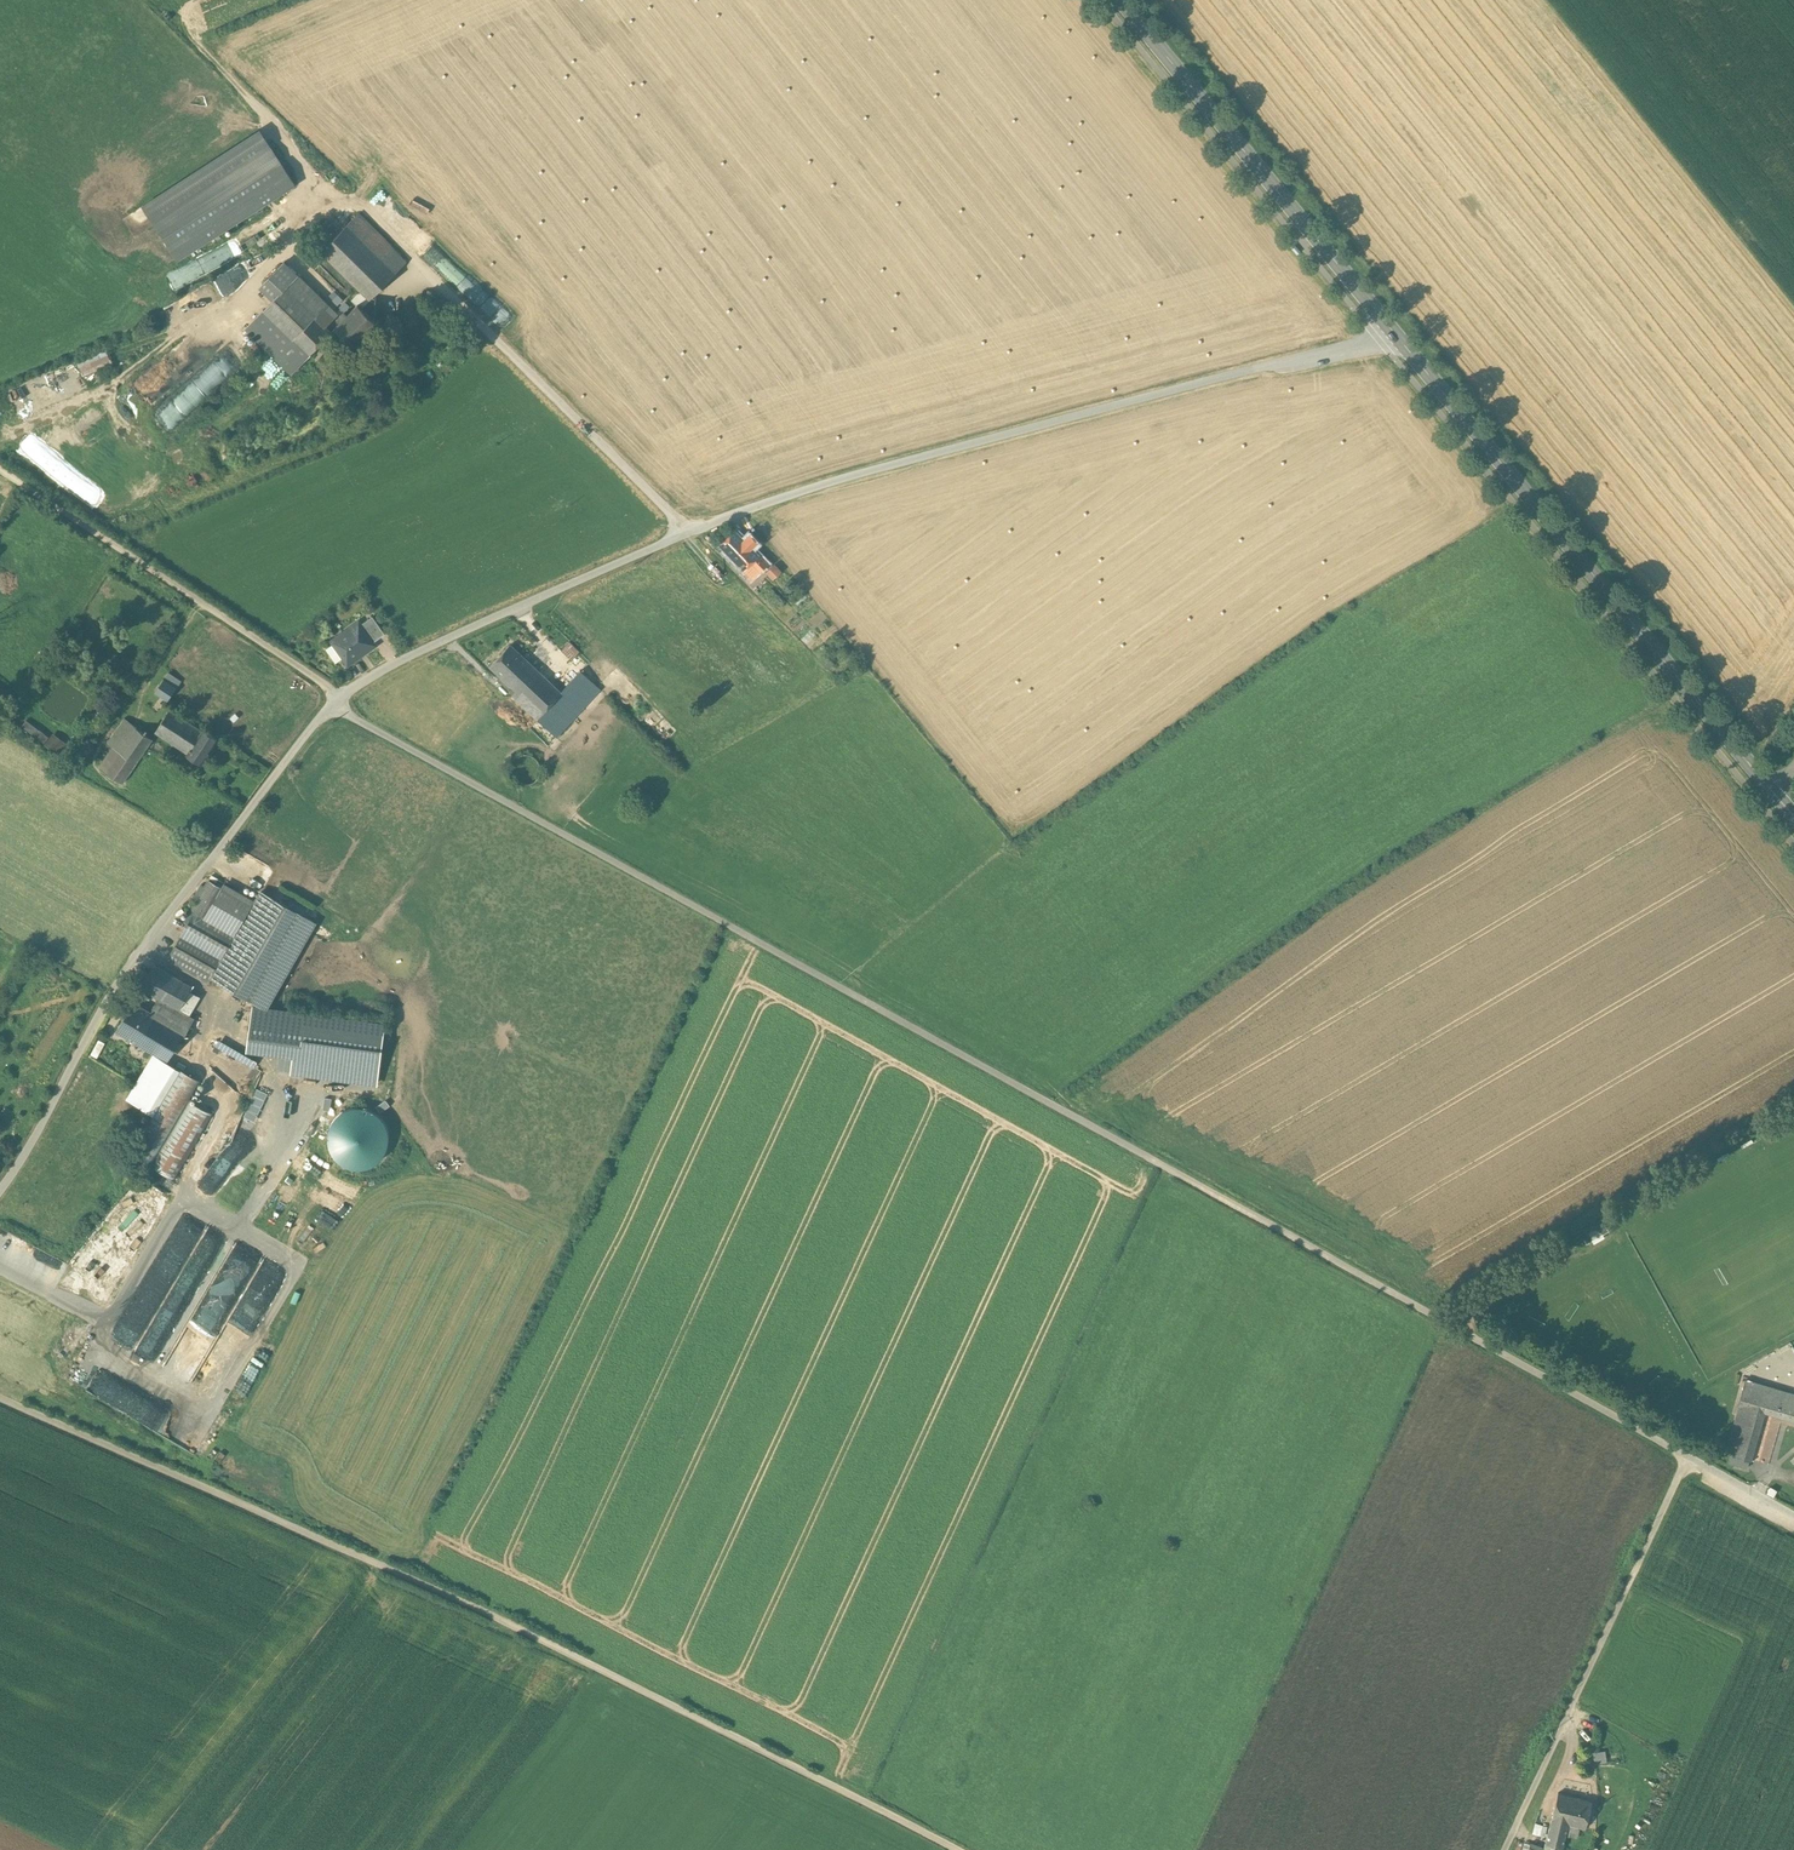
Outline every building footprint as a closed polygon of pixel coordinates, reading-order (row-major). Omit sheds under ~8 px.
[(260,130),(143,205),(178,259),(295,184),(260,130)] [(430,259),(438,250),(391,203),(382,211),(430,259)] [(405,263),(357,214),(348,224),(395,272),(405,263)] [(395,272),(348,224),(321,251),(360,292),(368,300),(396,273),(395,272)] [(217,267),(229,258),(226,254),(214,262),(217,267)] [(282,263),(263,283),(277,297),(286,287),(296,277),(282,263)] [(241,265),(200,282),(208,300),(248,283),(241,265)] [(325,307),(296,277),(286,287),(316,317),(325,307)] [(316,317),(286,287),(277,297),(264,310),(309,356),(332,334),(316,317)] [(357,305),(346,316),(343,313),(339,318),(341,321),(334,329),(355,350),(379,325),(362,307),(368,300),(360,292),(352,300),(357,305)] [(309,356),(264,310),(245,329),(291,374),(309,356)] [(151,398),(235,331),(223,317),(139,383),(151,398)] [(144,332),(76,360),(84,378),(151,350),(144,332)] [(213,369),(158,416),(168,428),(223,381),(213,369)] [(10,423),(0,412),(0,432),(10,423)] [(744,539),(735,530),(719,545),(744,570),(751,563),(759,572),(768,564),(752,548),(758,542),(750,534),(744,539)] [(775,564),(766,572),(772,579),(781,571),(775,564)] [(385,634),(373,616),(361,624),(373,642),(385,634)] [(359,622),(342,633),(344,636),(334,643),(326,649),(336,662),(343,657),(346,661),(358,653),(358,652),(362,649),(364,653),(375,645),(373,642),(361,624),(359,622)] [(579,651),(569,642),(561,650),(571,660),(579,651)] [(511,644),(491,666),(504,678),(524,656),(511,644)] [(561,691),(524,656),(504,678),(517,690),(513,695),(546,726),(570,701),(570,700),(561,691)] [(581,669),(561,691),(570,700),(570,701),(580,711),(601,689),(581,669)] [(182,682),(169,673),(155,693),(168,701),(182,682)] [(570,701),(546,726),(557,736),(580,711),(570,701)] [(26,714),(17,707),(9,717),(19,724),(26,714)] [(201,729),(170,708),(156,730),(187,751),(201,729)] [(154,738),(125,718),(107,743),(113,747),(101,765),(124,781),(154,738)] [(25,719),(20,727),(45,742),(50,735),(25,719)] [(218,738),(202,727),(201,729),(187,751),(185,753),(201,764),(218,738)] [(209,880),(185,922),(188,924),(194,912),(205,918),(223,888),(222,888),(209,880)] [(252,902),(223,886),(222,888),(223,888),(205,918),(234,935),(252,902)] [(261,892),(212,978),(248,999),(297,912),(261,892)] [(205,918),(194,912),(188,924),(181,936),(220,958),(221,959),(234,935),(205,918)] [(248,999),(245,1001),(264,1011),(315,922),(297,912),(248,999)] [(220,958),(181,936),(168,959),(207,981),(220,958)] [(192,987),(155,966),(142,989),(158,999),(167,1004),(179,1011),(179,1010),(192,987)] [(150,1012),(133,1002),(116,1031),(138,1044),(155,1015),(161,1019),(163,1016),(161,1014),(167,1004),(158,999),(150,1012)] [(244,1048),(264,1011),(245,1001),(219,1051),(247,1066),(253,1053),(244,1048)] [(194,1019),(179,1010),(179,1011),(167,1004),(161,1014),(163,1016),(161,1019),(185,1032),(184,1033),(186,1034),(194,1019)] [(264,1011),(244,1048),(253,1053),(272,1016),(264,1011)] [(387,1025),(264,1011),(272,1016),(253,1053),(294,1059),(293,1076),(378,1087),(387,1025)] [(185,1032),(161,1019),(155,1015),(138,1044),(167,1062),(184,1033),(185,1032)] [(98,1038),(92,1054),(99,1056),(105,1040),(98,1038)] [(178,1067),(128,1150),(152,1164),(190,1099),(201,1080),(178,1067)] [(254,1097),(266,1102),(271,1088),(259,1083),(254,1097)] [(190,1099),(152,1164),(175,1178),(213,1113),(190,1099)] [(329,1132),(328,1143),(331,1153),(337,1161),(346,1167),(356,1170),(366,1170),(376,1166),(384,1159),(389,1151),(391,1141),(390,1130),(386,1121),(378,1114),(369,1109),(359,1108),(349,1110),(340,1115),(333,1122),(329,1132)] [(131,1310),(122,1325),(141,1335),(146,1326),(141,1324),(144,1318),(149,1321),(149,1320),(131,1310)] [(166,1335),(160,1342),(146,1332),(133,1350),(157,1368),(163,1360),(157,1355),(161,1351),(160,1350),(169,1338),(166,1335)] [(1742,1393),(1738,1405),(1740,1406),(1726,1454),(1729,1455),(1727,1463),(1746,1468),(1749,1460),(1753,1461),(1753,1460),(1743,1457),(1753,1423),(1756,1424),(1760,1412),(1789,1420),(1793,1402),(1793,1400),(1749,1387),(1747,1395),(1742,1393)] [(1592,1751),(1593,1762),(1607,1761),(1606,1750),(1592,1751)] [(1573,1797),(1556,1794),(1546,1844),(1562,1848),(1567,1825),(1573,1797)] [(1591,1801),(1573,1797),(1567,1825),(1586,1828),(1591,1801)] [(1543,1834),(1546,1824),(1537,1821),(1534,1832),(1543,1834)]
